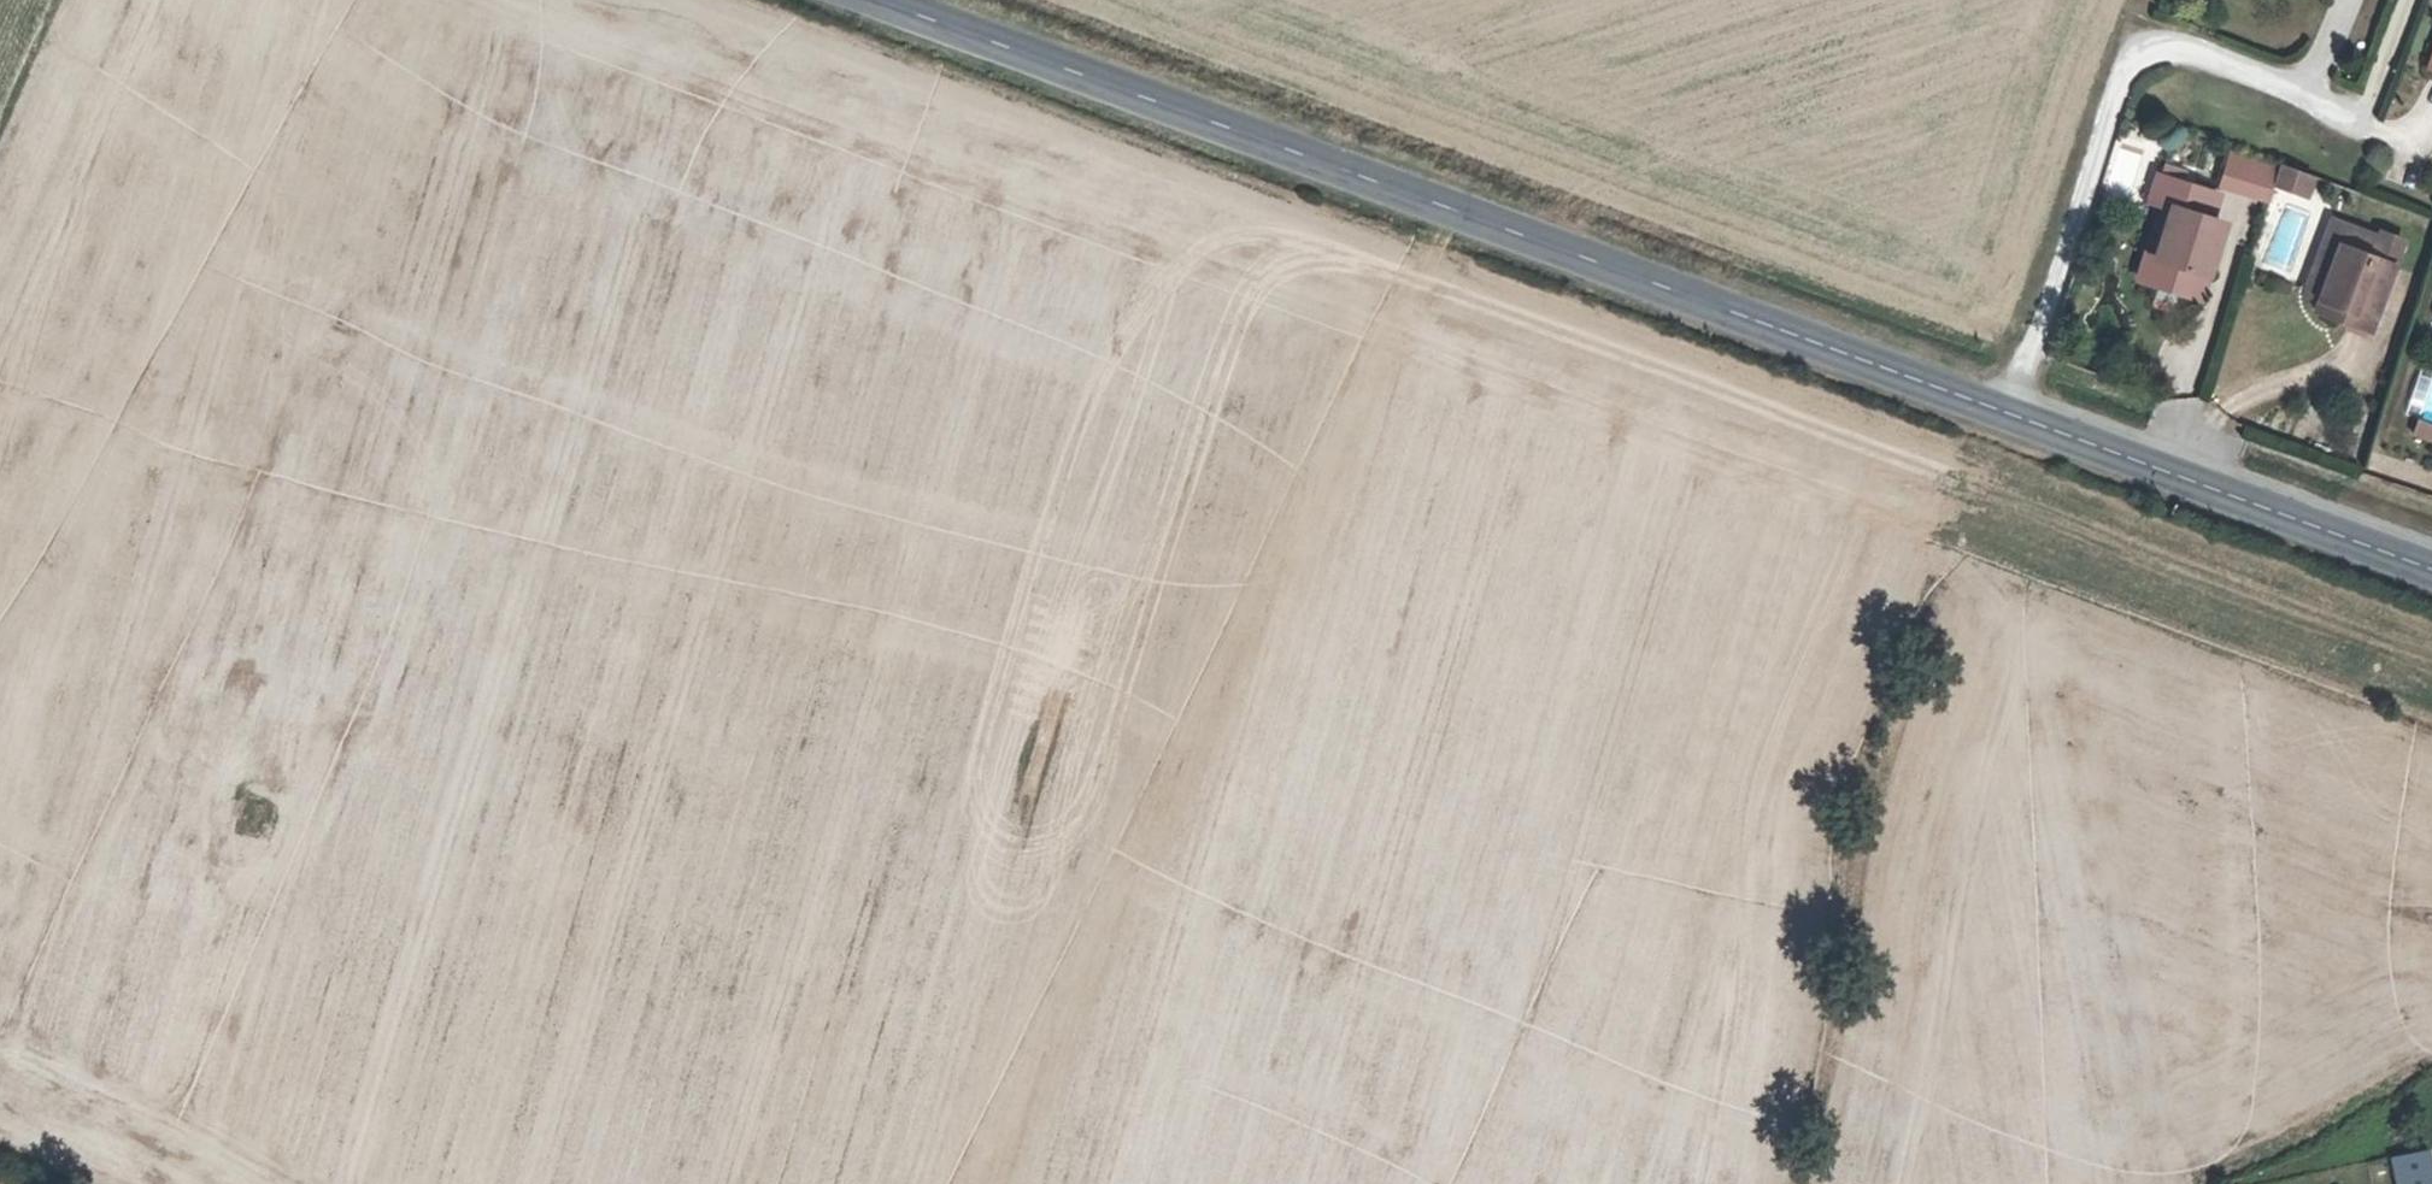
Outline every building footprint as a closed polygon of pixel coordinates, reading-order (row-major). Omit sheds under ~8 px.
[(2264,203),(2276,161),(2227,146),(2214,188),(2264,203)] [(2310,174),(2278,162),(2271,182),(2303,194),(2310,174)] [(2156,204),(2165,176),(2153,172),(2144,200),(2156,204)] [(2139,281),(2178,293),(2185,273),(2194,271),(2207,275),(2223,225),(2215,222),(2206,219),(2213,192),(2165,176),(2156,204),(2158,204),(2171,209),(2157,258),(2147,256),(2139,281)] [(2206,219),(2215,222),(2224,195),(2213,192),(2206,219)] [(2171,209),(2158,204),(2142,254),(2147,256),(2157,258),(2171,209)] [(2328,274),(2346,227),(2332,222),(2314,269),(2328,274)] [(2305,293),(2319,298),(2335,305),(2331,315),(2368,329),(2401,241),(2380,233),(2378,239),(2346,227),(2328,274),(2314,269),(2305,293)] [(2185,273),(2178,293),(2199,300),(2207,275),(2194,271),(2185,273)] [(2335,305),(2319,298),(2315,309),(2331,315),(2335,305)] [(2431,444),(2431,376),(2409,435),(2431,444)] [(2427,1150),(2390,1158),(2395,1183),(2431,1183),(2431,1174),(2427,1150)]
